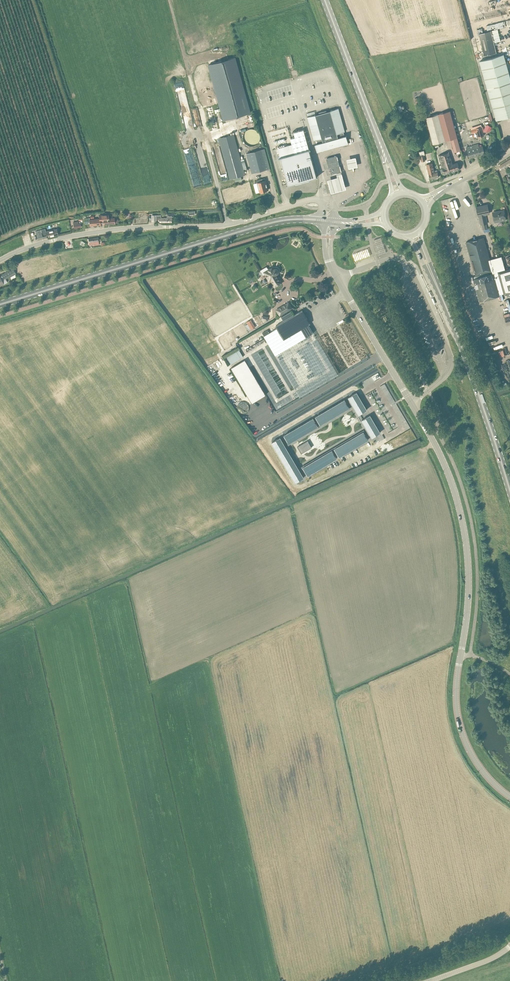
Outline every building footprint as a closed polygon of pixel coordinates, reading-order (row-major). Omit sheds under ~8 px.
[(497,29),(492,31),(494,42),(500,41),(497,29)] [(491,31),(479,34),(484,56),(496,53),(491,31)] [(480,61),(479,61),(496,120),(509,116),(509,77),(504,54),(480,61)] [(209,64),(224,121),(251,113),(236,57),(209,64)] [(316,144),(345,136),(343,132),(345,131),(339,108),(307,117),(314,140),(315,140),(316,144)] [(426,117),(433,144),(451,139),(454,152),(461,150),(450,111),(426,117)] [(479,137),(484,136),(481,127),(471,130),(472,133),(477,131),(479,137)] [(258,136),(258,135),(257,133),(257,132),(256,130),(254,129),(253,129),(251,128),(249,128),(248,128),(246,129),(245,130),(244,131),(243,132),(242,133),(242,135),(242,136),(242,138),(242,140),(243,141),(244,142),(246,143),(247,144),(249,144),(250,144),(252,144),(253,144),(254,143),(256,142),(257,141),(257,140),(258,138),(258,136)] [(291,144),(277,148),(280,158),(288,184),(287,185),(317,177),(317,176),(309,150),(310,150),(309,149),(304,130),(294,133),(296,138),(290,140),(291,144)] [(234,134),(219,138),(230,179),(245,175),(244,170),(245,169),(246,168),(245,164),(243,165),(234,134)] [(317,152),(348,143),(346,135),(345,136),(316,144),(315,144),(317,152)] [(478,144),(466,147),(469,158),(485,153),(482,146),(479,147),(478,144)] [(265,148),(246,153),(252,173),(270,169),(265,148)] [(449,153),(438,156),(442,169),(440,169),(441,173),(444,172),(444,174),(460,169),(458,163),(452,164),(449,153)] [(194,170),(193,167),(195,167),(192,156),(185,158),(189,171),(194,170)] [(332,174),(341,171),(338,158),(337,156),(326,159),(327,161),(329,169),(330,168),(332,174)] [(356,158),(348,160),(350,170),(359,168),(356,158)] [(502,170),(508,166),(509,168),(509,169),(509,159),(499,166),(502,170)] [(430,179),(439,177),(437,170),(433,171),(431,163),(426,164),(430,179)] [(343,175),(339,176),(339,177),(329,180),(332,193),(347,189),(343,175)] [(257,180),(259,187),(260,192),(268,190),(265,178),(257,180)] [(476,207),(480,223),(481,223),(481,225),(482,225),(483,230),(483,229),(488,228),(486,224),(488,224),(486,214),(489,214),(487,204),(476,207)] [(493,214),(494,219),(501,217),(502,222),(506,221),(504,210),(495,212),(495,213),(493,214)] [(152,215),(152,216),(152,221),(158,221),(158,222),(172,222),(172,217),(173,217),(173,213),(167,213),(167,217),(167,218),(161,218),(161,215),(152,215)] [(89,218),(84,218),(85,224),(90,224),(90,225),(100,224),(100,221),(104,221),(104,224),(114,223),(115,223),(116,223),(118,221),(118,220),(118,219),(117,219),(116,218),(115,218),(114,218),(109,219),(108,214),(99,215),(99,219),(90,220),(89,218)] [(36,231),(38,239),(47,237),(58,234),(57,230),(56,229),(46,231),(45,229),(36,231)] [(93,244),(93,246),(95,245),(99,244),(98,237),(88,238),(89,245),(93,244)] [(466,242),(475,276),(476,276),(488,273),(490,280),(495,278),(490,259),(484,237),(466,242)] [(495,278),(499,294),(504,293),(504,294),(509,293),(509,268),(505,270),(502,256),(490,259),(495,278)] [(271,280),(275,287),(277,285),(276,282),(280,280),(277,274),(278,274),(278,273),(279,272),(279,271),(279,270),(278,269),(277,268),(276,268),(275,268),(274,268),(273,269),(272,267),(268,269),(269,271),(266,273),(268,276),(267,277),(269,281),(271,280)] [(0,277),(0,286),(7,282),(6,279),(16,274),(13,268),(8,271),(6,272),(1,274),(2,276),(0,277)] [(479,301),(484,300),(500,295),(499,294),(495,278),(490,280),(488,273),(476,276),(475,276),(473,277),(473,279),(479,301)] [(280,316),(293,309),(288,302),(276,309),(280,316)] [(264,336),(300,397),(338,374),(309,324),(310,323),(302,310),(276,325),(277,328),(264,336)] [(251,319),(247,322),(248,324),(251,330),(255,327),(251,319)] [(229,365),(243,357),(238,348),(224,357),(229,365)] [(506,352),(507,356),(500,358),(506,380),(509,379),(509,351),(506,352)] [(231,368),(252,403),(266,395),(245,360),(231,368)] [(357,392),(348,397),(358,415),(367,410),(357,392)] [(249,407),(249,406),(248,405),(248,404),(247,402),(246,401),(245,401),(243,401),(242,400),(241,401),(239,401),(238,402),(237,403),(236,404),(236,405),(236,406),(235,407),(236,409),(236,410),(237,411),(238,412),(239,413),(240,414),(241,414),(242,414),(244,414),(245,414),(246,413),(247,412),(248,410),(249,409),(249,407)] [(345,400),(316,417),(321,426),(350,409),(345,400)] [(313,419),(284,436),(290,445),(318,428),(313,419)] [(373,421),(366,425),(375,443),(383,439),(373,421)] [(341,423),(326,432),(332,443),(347,434),(341,423)] [(364,433),(335,450),(340,459),(369,442),(364,433)] [(281,439),(272,444),(296,484),(305,479),(281,439)] [(314,439),(301,446),(305,454),(318,446),(314,439)] [(332,451),(303,469),(308,477),(337,460),(332,451)]
